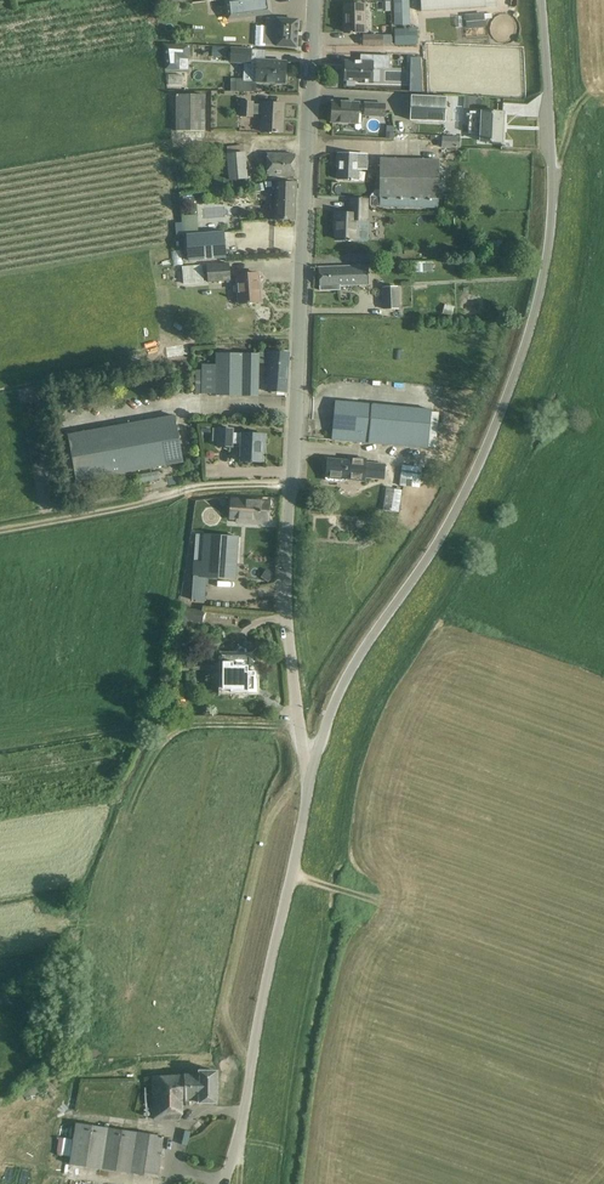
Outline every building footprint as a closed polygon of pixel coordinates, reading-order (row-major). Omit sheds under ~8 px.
[(228,19),(271,13),(270,0),(226,0),(228,19)] [(395,25),(409,24),(409,0),(394,0),(395,25)] [(421,11),(497,7),(496,0),(420,0),(421,11)] [(344,4),(344,13),(346,13),(346,33),(365,32),(365,4),(344,4)] [(483,14),(466,15),(467,24),(484,23),(483,14)] [(278,45),(295,46),(296,20),(279,19),(277,19),(277,20),(266,19),(265,44),(276,44),(276,45),(278,45)] [(418,44),(418,28),(395,27),(395,43),(418,44)] [(382,35),(362,35),(363,45),(383,45),(382,35)] [(284,81),(285,62),(249,60),(250,50),(231,48),(231,62),(244,63),(243,78),(236,78),(236,81),(231,81),(231,91),(256,91),(256,83),(252,83),(252,80),(284,81)] [(344,61),(344,80),(359,81),(359,83),(373,83),(373,69),(389,69),(390,55),(373,55),(373,61),(360,61),(344,61)] [(204,94),(176,95),(176,131),(204,130),(204,94)] [(411,95),(410,120),(444,122),(446,97),(411,95)] [(262,102),(262,105),(253,104),(253,101),(240,101),(240,116),(253,117),(253,114),(262,114),(261,131),(282,133),(284,103),(262,102)] [(331,101),(330,121),(357,123),(357,112),(364,113),(364,114),(383,115),(384,103),(364,102),(364,104),(357,104),(358,102),(331,101)] [(469,110),(468,132),(481,133),(481,140),(501,141),(503,112),(469,110)] [(441,146),(460,146),(461,136),(441,135),(441,146)] [(244,145),(227,146),(229,180),(246,179),(244,145)] [(267,153),(267,175),(294,176),(295,154),(267,153)] [(357,180),(357,169),(366,169),(367,155),(358,155),(358,154),(338,153),(337,163),(339,163),(338,179),(357,180)] [(380,157),(379,174),(370,174),(370,205),(438,206),(438,199),(439,199),(439,159),(380,157)] [(275,182),(274,219),(294,219),(295,182),(275,182)] [(366,219),(367,200),(351,199),(350,214),(335,213),(335,222),(336,223),(336,239),(368,241),(369,220),(366,219)] [(184,216),(187,230),(200,227),(196,213),(184,216)] [(224,231),(186,233),(188,261),(226,258),(224,231)] [(473,249),(502,248),(502,241),(472,242),(473,249)] [(229,263),(206,265),(208,282),(231,280),(229,263)] [(417,272),(433,272),(432,263),(417,263),(417,272)] [(202,265),(182,267),(183,285),(204,283),(202,265)] [(319,267),(320,286),(320,290),(340,289),(340,285),(368,284),(367,265),(319,267)] [(257,283),(259,282),(258,272),(237,274),(239,304),(259,302),(257,283)] [(398,286),(382,287),(383,309),(399,308),(398,286)] [(445,304),(443,313),(452,316),(454,306),(445,304)] [(287,392),(288,372),(289,352),(270,351),(267,391),(287,392)] [(215,352),(215,365),(202,365),(202,370),(196,370),(195,393),(214,394),(214,395),(258,396),(259,353),(215,352)] [(431,408),(371,403),(335,400),(331,440),(367,443),(428,449),(431,408)] [(175,414),(67,434),(76,481),(183,462),(175,414)] [(233,443),(241,444),(240,461),(261,462),(262,449),(261,449),(261,446),(264,446),(265,434),(233,433),(233,428),(217,427),(217,429),(212,428),(212,441),(217,441),(217,447),(233,448),(233,443)] [(345,481),(346,474),(355,475),(354,479),(364,480),(364,478),(384,480),(385,464),(366,462),(366,459),(356,458),(356,462),(347,461),(347,460),(327,459),(326,473),(326,479),(345,481)] [(402,465),(399,486),(406,486),(407,479),(420,480),(422,467),(402,465)] [(400,511),(403,489),(387,487),(385,510),(400,511)] [(268,520),(269,501),(231,498),(230,518),(261,520),(261,524),(268,524),(268,520)] [(220,522),(219,508),(204,510),(205,523),(220,522)] [(239,536),(203,533),(203,534),(196,534),(194,560),(193,560),(192,576),(193,576),(192,587),(206,588),(207,578),(236,579),(239,536)] [(202,623),(202,621),(204,610),(187,608),(185,620),(202,623)] [(251,685),(254,685),(255,669),(248,669),(248,657),(226,657),(226,672),(223,672),(223,687),(232,687),(232,690),(251,690),(251,685)] [(199,1074),(153,1076),(153,1119),(162,1119),(162,1106),(189,1106),(189,1100),(199,1100),(199,1103),(216,1103),(216,1071),(199,1071),(199,1074)] [(76,1123),(69,1164),(157,1177),(163,1136),(76,1123)]
